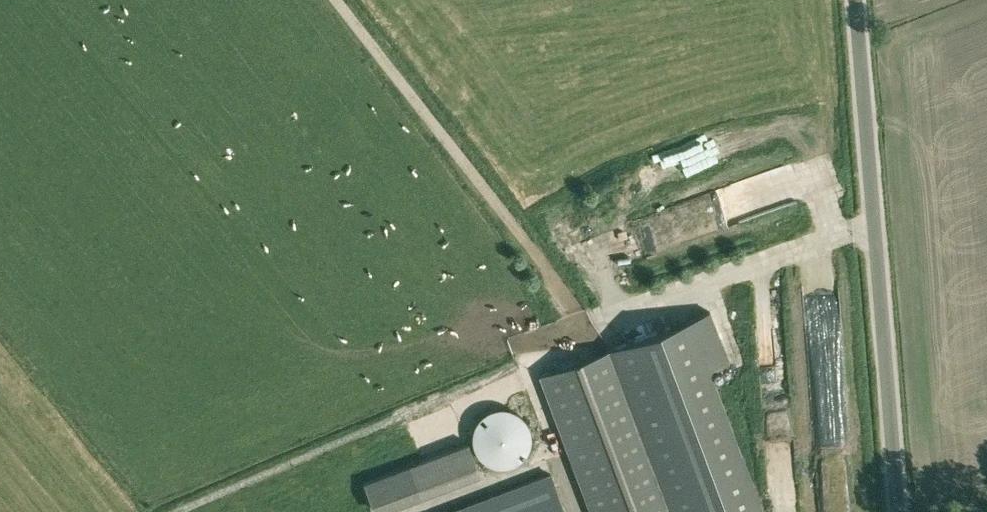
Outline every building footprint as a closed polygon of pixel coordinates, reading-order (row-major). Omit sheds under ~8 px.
[(706,369),(728,361),(709,312),(615,347),(540,376),(592,511),(760,511),(706,369)] [(472,440),(472,441),(472,442),(473,443),(473,444),(473,445),(474,446),(474,447),(474,448),(475,449),(476,450),(476,451),(477,452),(477,453),(478,453),(479,454),(479,455),(480,456),(481,456),(481,457),(482,457),(483,458),(484,459),(485,459),(485,460),(486,460),(487,461),(488,461),(489,462),(490,462),(491,462),(492,463),(493,463),(494,463),(495,464),(496,464),(497,464),(498,464),(499,464),(500,464),(501,464),(502,464),(503,464),(504,464),(505,464),(506,464),(507,463),(508,463),(509,463),(510,463),(511,462),(512,462),(513,461),(514,461),(515,460),(516,460),(517,459),(518,458),(519,458),(520,457),(520,456),(521,456),(522,455),(522,454),(523,454),(524,453),(524,452),(525,451),(525,450),(526,450),(526,449),(527,448),(527,447),(528,446),(528,445),(528,444),(529,443),(529,442),(529,441),(530,440),(530,439),(530,438),(530,437),(530,436),(530,435),(530,434),(530,433),(530,432),(530,431),(529,430),(529,429),(529,428),(529,427),(529,426),(528,425),(528,424),(528,423),(527,422),(526,421),(526,420),(525,419),(525,418),(524,417),(523,416),(522,415),(521,414),(520,413),(520,412),(519,412),(518,411),(517,411),(517,410),(516,410),(515,409),(514,409),(513,408),(512,408),(511,408),(511,407),(510,407),(509,407),(508,406),(507,406),(506,406),(505,406),(504,406),(503,405),(502,405),(501,405),(500,405),(499,405),(498,405),(497,406),(496,406),(495,406),(494,406),(493,406),(492,407),(491,407),(490,407),(489,408),(488,408),(487,409),(486,409),(485,410),(484,411),(483,411),(482,412),(481,413),(480,414),(479,414),(479,415),(478,416),(478,417),(477,417),(476,418),(476,419),(475,420),(475,421),(474,422),(474,423),(473,424),(473,425),(473,426),(472,427),(472,428),(472,429),(472,430),(472,431),(471,432),(471,433),(471,434),(471,435),(471,436),(471,437),(471,438),(472,439),(472,440)] [(363,483),(372,509),(478,469),(468,443),(363,483)] [(550,473),(446,511),(566,511),(550,473)]
